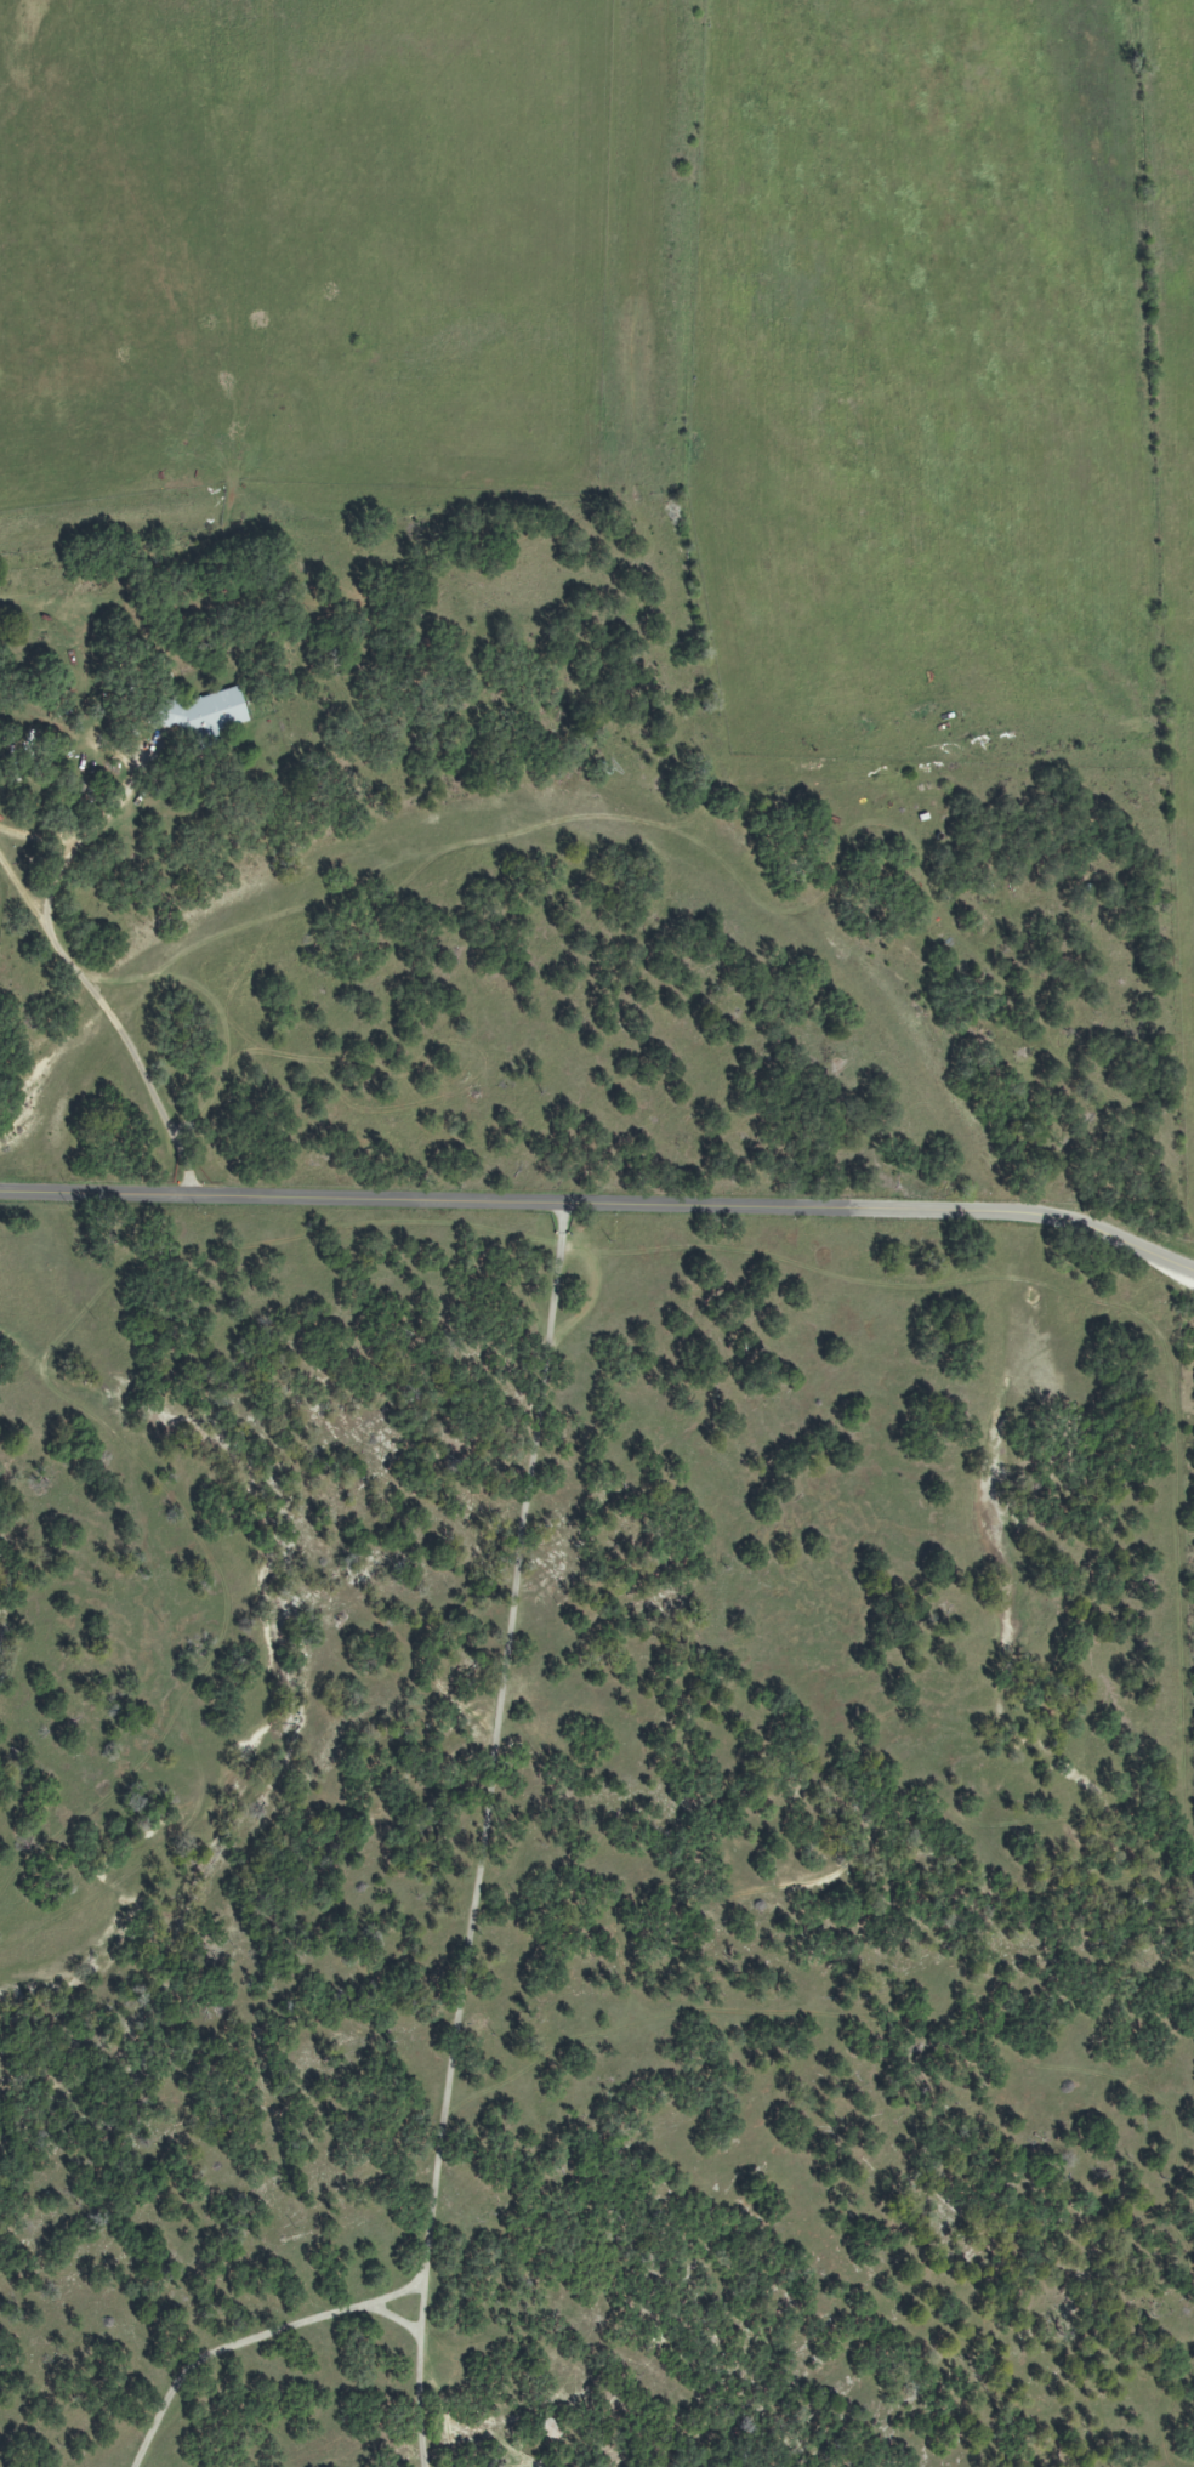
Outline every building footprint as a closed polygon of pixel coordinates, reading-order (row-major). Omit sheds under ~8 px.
[(163,732),(186,726),(189,738),(247,724),(238,688),(157,708),(163,732)] [(535,2430),(553,2444),(563,2431),(545,2417),(535,2430)]
